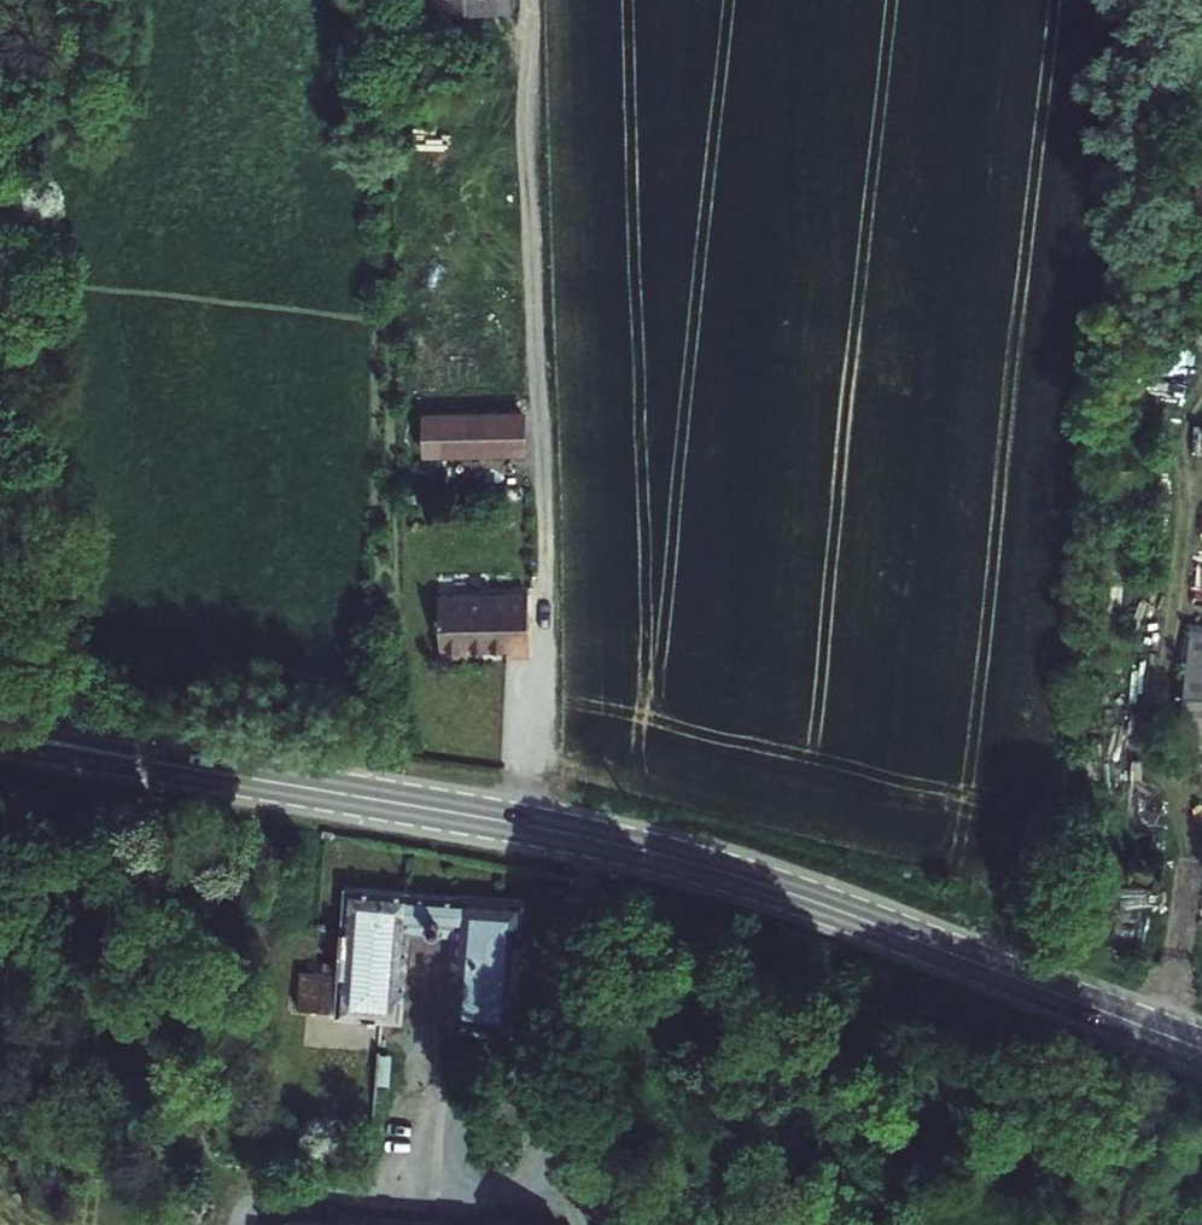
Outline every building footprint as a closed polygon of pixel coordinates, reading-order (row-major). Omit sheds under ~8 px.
[(397,13),(517,11),(516,0),(397,0),(397,13)] [(525,412),(421,414),(422,459),(526,457),(525,412)] [(441,595),(442,661),(468,661),(468,653),(500,652),(500,659),(529,657),(527,593),(441,595)] [(1172,739),(1201,743),(1201,619),(1187,617),(1172,739)] [(528,894),(344,882),(334,1014),(402,1020),(411,932),(422,933),(428,936),(433,938),(438,937),(442,934),(452,935),(446,1027),(517,1031),(528,894)] [(287,1216),(286,1224),(392,1224),(287,1216)]
